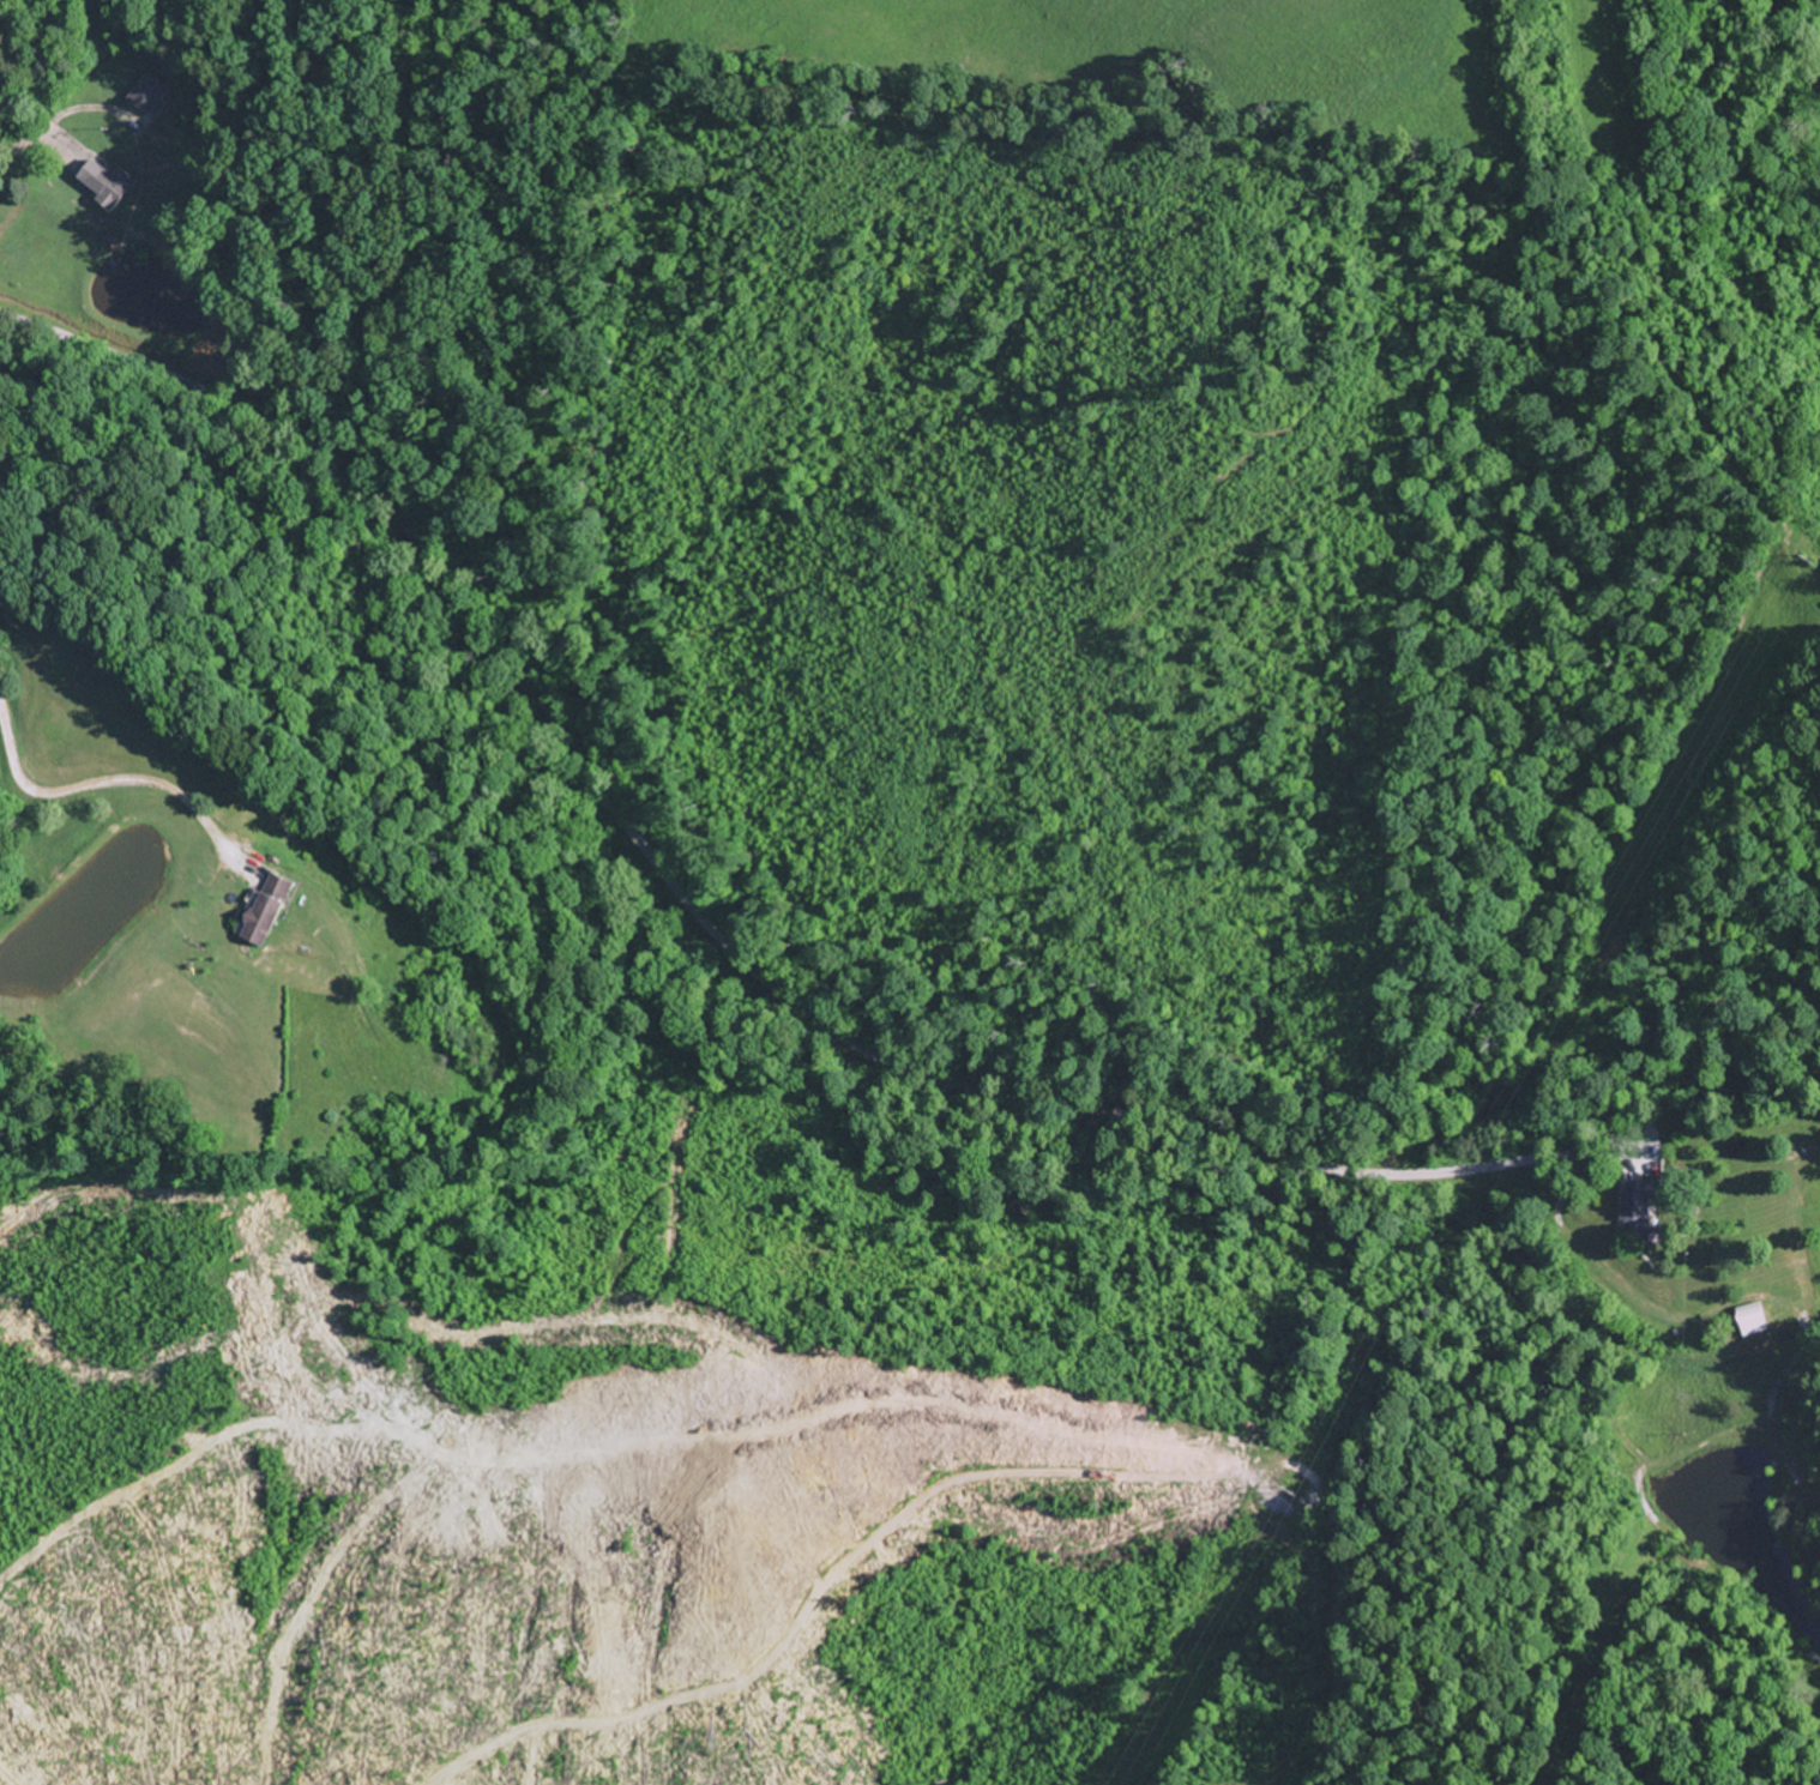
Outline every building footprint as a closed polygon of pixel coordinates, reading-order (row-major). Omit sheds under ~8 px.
[(150,114),(169,89),(148,73),(129,98),(150,114)] [(108,171),(106,159),(87,162),(95,211),(124,207),(122,195),(136,193),(132,168),(108,171)] [(244,934),(267,946),(301,884),(278,871),(244,934)] [(1626,1230),(1653,1230),(1653,1197),(1664,1197),(1664,1178),(1626,1178),(1626,1230)] [(1735,1311),(1745,1339),(1774,1329),(1764,1301),(1735,1311)]
